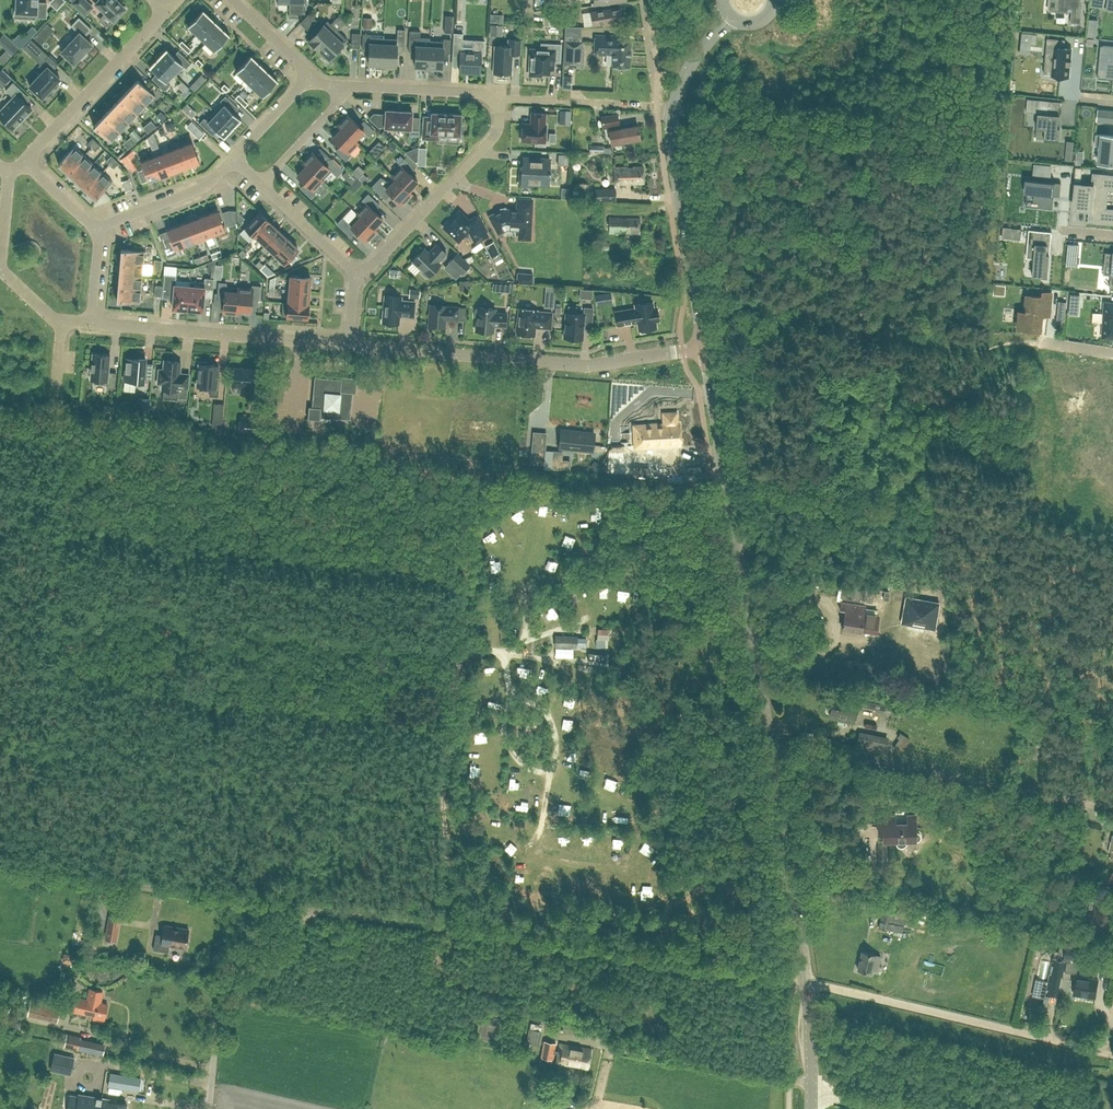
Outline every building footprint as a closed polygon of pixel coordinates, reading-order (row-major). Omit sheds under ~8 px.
[(15,5),(17,5),(16,11),(35,13),(35,16),(46,17),(47,3),(37,2),(38,0),(15,0),(15,5)] [(85,14),(93,6),(86,0),(75,0),(72,2),(85,14)] [(113,21),(125,8),(117,0),(98,0),(95,4),(113,21)] [(278,3),(289,4),(289,17),(298,17),(298,13),(305,14),(305,0),(278,0),(278,3)] [(1058,11),(1064,11),(1064,12),(1069,12),(1069,11),(1071,11),(1070,22),(1081,23),(1083,0),(1059,0),(1058,11)] [(598,24),(612,21),(613,23),(622,22),(619,6),(596,10),(598,24)] [(196,34),(211,18),(203,10),(188,25),(196,34)] [(316,19),(309,12),(300,22),(307,29),(316,19)] [(551,16),(551,26),(567,25),(566,15),(551,16)] [(81,57),(86,52),(85,51),(92,44),(84,36),(91,29),(79,17),(71,25),(79,33),(61,51),(74,63),(81,56),(81,57)] [(363,28),(371,28),(372,17),(363,17),(363,28)] [(196,34),(206,42),(221,26),(211,18),(196,34)] [(44,37),(50,22),(44,19),(37,34),(44,37)] [(318,49),(337,29),(327,20),(307,41),(313,47),(315,46),(318,49)] [(229,35),(221,26),(206,42),(214,50),(229,35)] [(337,29),(318,49),(321,52),(320,53),(326,59),(327,58),(328,58),(347,39),(337,29)] [(428,67),(430,40),(429,40),(429,37),(419,37),(420,31),(409,30),(408,50),(415,50),(415,66),(416,67),(416,68),(424,69),(425,67),(428,67)] [(360,33),(352,32),(351,47),(360,47),(360,33)] [(382,65),(384,37),(371,36),(371,34),(363,33),(362,48),(369,48),(368,64),(370,64),(370,66),(378,66),(378,65),(382,65)] [(629,67),(630,39),(620,39),(620,35),(595,34),(594,54),(612,55),(612,66),(616,66),(616,67),(625,68),(625,66),(629,67)] [(10,56),(17,49),(2,35),(0,37),(0,43),(6,49),(5,51),(10,56)] [(384,37),(382,65),(385,65),(385,67),(394,67),(394,65),(395,65),(396,49),(404,50),(404,36),(397,36),(397,38),(384,37)] [(1047,37),(1046,51),(1054,52),(1052,73),(1052,75),(1069,76),(1070,65),(1071,65),(1071,64),(1070,64),(1070,60),(1071,60),(1071,59),(1072,48),(1065,47),(1062,47),(1063,38),(1047,37)] [(430,40),(428,67),(432,67),(432,69),(440,70),(440,68),(442,68),(443,52),(450,52),(451,39),(442,38),(442,41),(430,40)] [(511,74),(512,53),(520,54),(521,39),(508,39),(508,46),(494,45),(493,73),(511,74)] [(563,65),(582,66),(583,40),(564,39),(563,65)] [(459,71),(479,72),(480,53),(474,53),(474,48),(461,47),(462,42),(453,42),(452,55),(460,55),(459,71)] [(1021,42),(1019,52),(1028,53),(1029,42),(1021,42)] [(554,43),(554,50),(530,48),(529,74),(541,75),(541,73),(549,73),(549,68),(553,68),(554,61),(554,60),(560,61),(561,43),(554,43)] [(1100,68),(1106,68),(1106,77),(1112,77),(1112,46),(1101,45),(1100,46),(1102,46),(1100,68)] [(184,66),(186,68),(191,63),(178,50),(173,55),(167,49),(166,48),(158,57),(176,75),(184,66)] [(236,71),(245,79),(260,63),(251,55),(236,71)] [(52,70),(57,65),(48,56),(39,65),(43,70),(29,85),(42,97),(60,78),(52,70)] [(176,75),(158,57),(149,67),(150,67),(156,73),(151,78),(165,90),(170,85),(166,81),(174,73),(176,75)] [(245,79),(253,88),(269,72),(260,63),(245,79)] [(277,80),(269,72),(253,88),(262,96),(277,80)] [(155,95),(137,79),(128,88),(146,105),(155,95)] [(12,128),(31,108),(19,97),(24,92),(13,82),(5,89),(13,97),(0,111),(0,116),(12,128)] [(120,98),(137,114),(146,105),(128,88),(120,98)] [(241,119),(240,118),(240,119),(234,113),(238,108),(225,95),(220,100),(222,102),(214,111),(232,128),(241,119)] [(111,107),(128,123),(137,114),(120,98),(111,107)] [(1039,99),(1037,128),(1045,128),(1044,138),(1059,139),(1060,127),(1058,127),(1060,114),(1047,113),(1048,100),(1039,99)] [(102,116),(120,133),(128,123),(111,107),(102,116)] [(411,128),(412,111),(386,109),(385,116),(383,116),(380,114),(373,113),(369,118),(378,126),(385,127),(411,128)] [(570,123),(571,110),(560,109),(559,123),(570,123)] [(1103,121),(1112,122),(1112,111),(1104,110),(1103,121)] [(162,120),(166,116),(160,111),(157,115),(162,120)] [(224,137),(232,128),(214,111),(206,119),(204,117),(199,123),(212,135),(217,130),(223,136),(223,137),(224,137)] [(460,125),(461,114),(432,112),(431,121),(423,120),(422,138),(437,139),(438,133),(459,134),(459,132),(462,133),(462,125),(460,125)] [(544,125),(545,113),(532,112),(531,124),(522,123),(521,140),(545,141),(545,125),(544,125)] [(601,116),(603,127),(608,126),(610,137),(611,143),(622,141),(640,138),(638,124),(620,128),(617,113),(601,116)] [(341,128),(354,140),(355,139),(363,130),(369,135),(374,130),(364,120),(359,125),(348,115),(338,125),(341,128)] [(93,126),(111,142),(120,133),(102,116),(93,126)] [(156,126),(151,120),(147,123),(152,129),(156,126)] [(142,127),(147,133),(152,129),(147,123),(142,127)] [(341,128),(332,137),(340,145),(336,150),(346,160),(350,154),(348,152),(358,142),(355,139),(354,140),(341,128)] [(1095,144),(1101,145),(1099,162),(1112,164),(1112,136),(1096,134),(1095,144)] [(136,142),(131,136),(127,140),(132,146),(136,142)] [(91,146),(96,141),(92,138),(87,143),(91,146)] [(123,143),(128,149),(132,146),(127,140),(123,143)] [(95,150),(100,145),(96,141),(91,146),(95,150)] [(199,162),(191,141),(181,145),(189,166),(199,162)] [(392,151),(397,146),(392,142),(387,147),(392,151)] [(74,145),(58,163),(67,172),(84,154),(74,145)] [(189,166),(181,145),(171,149),(179,170),(189,166)] [(426,148),(419,147),(418,165),(425,165),(426,148)] [(179,170),(171,149),(161,153),(169,173),(179,170)] [(306,165),(322,180),(331,170),(337,175),(342,169),(329,157),(324,163),(312,152),(303,162),(306,165)] [(169,173),(161,153),(151,156),(159,177),(169,173)] [(84,154),(67,172),(77,181),(93,163),(84,154)] [(115,159),(111,155),(106,160),(110,164),(115,159)] [(408,155),(404,159),(414,168),(418,164),(408,155)] [(159,177),(151,156),(141,160),(148,181),(159,177)] [(549,170),(550,158),(524,157),(523,165),(522,165),(522,172),(520,172),(519,185),(532,185),(532,183),(548,184),(549,174),(550,174),(551,170),(549,170)] [(118,163),(115,159),(110,164),(113,168),(118,163)] [(408,191),(409,190),(418,181),(409,173),(414,168),(404,159),(399,164),(401,166),(392,176),(408,191)] [(93,163),(77,181),(86,189),(102,172),(93,163)] [(306,165),(297,175),(305,182),(301,187),(311,197),(316,192),(313,189),(322,180),(306,165)] [(643,166),(613,167),(614,183),(643,183),(643,166)] [(351,182),(356,178),(350,169),(345,173),(351,182)] [(95,198),(112,181),(102,172),(86,189),(95,198)] [(1074,207),(1094,209),(1093,220),(1112,222),(1112,209),(1105,208),(1107,188),(1112,188),(1112,176),(1098,174),(1097,185),(1076,183),(1074,207)] [(391,193),(402,204),(412,193),(409,190),(408,191),(392,176),(386,182),(381,177),(372,186),(385,198),(391,193)] [(352,184),(357,189),(362,183),(357,178),(352,184)] [(1025,178),(1024,192),(1027,192),(1028,192),(1034,193),(1033,201),(1039,202),(1039,205),(1039,206),(1050,207),(1051,195),(1054,195),(1060,195),(1061,182),(1029,179),(1025,178)] [(120,183),(122,190),(132,186),(130,180),(120,183)] [(595,200),(615,200),(615,187),(594,188),(595,200)] [(373,228),(382,218),(374,210),(380,205),(368,193),(362,200),(366,203),(357,213),(373,228)] [(516,210),(505,209),(505,210),(500,211),(500,210),(489,216),(498,233),(511,226),(511,224),(519,225),(519,238),(529,238),(531,206),(532,206),(532,200),(532,199),(518,198),(516,210)] [(598,203),(576,202),(576,210),(598,211),(598,203)] [(217,209),(207,213),(215,234),(225,230),(217,209)] [(227,226),(236,222),(236,210),(228,210),(222,212),(227,226)] [(467,232),(469,231),(475,242),(488,235),(477,215),(469,219),(459,210),(450,219),(449,218),(444,224),(445,225),(443,227),(458,241),(467,232)] [(259,211),(245,226),(255,236),(269,221),(259,211)] [(207,213),(197,217),(205,238),(215,234),(207,213)] [(376,231),(373,228),(357,213),(348,222),(343,217),(337,223),(350,236),(355,229),(367,241),(376,231)] [(630,233),(639,233),(640,217),(609,216),(609,233),(626,233),(626,231),(630,231),(630,233)] [(205,238),(197,217),(187,220),(195,241),(205,238)] [(187,220),(177,224),(185,245),(195,241),(187,220)] [(269,221),(255,236),(264,245),(279,230),(269,221)] [(170,238),(162,241),(167,256),(176,253),(175,249),(185,245),(177,224),(167,228),(170,238)] [(1029,229),(1028,240),(1039,241),(1040,230),(1029,229)] [(279,230),(264,245),(274,254),(288,239),(279,230)] [(288,239),(274,254),(284,263),(287,259),(293,253),(298,248),(288,239)] [(588,241),(587,247),(587,248),(608,249),(609,242),(598,241),(588,240),(588,241)] [(1028,242),(1026,257),(1034,258),(1032,275),(1047,276),(1048,277),(1050,254),(1047,254),(1048,243),(1028,242)] [(446,252),(437,243),(428,252),(424,247),(412,260),(422,270),(420,271),(426,276),(427,275),(428,276),(440,263),(438,261),(446,252)] [(145,251),(121,249),(120,262),(144,264),(145,251)] [(242,249),(239,253),(243,257),(247,254),(242,249)] [(215,258),(222,255),(220,250),(213,253),(215,258)] [(297,257),(293,253),(287,259),(291,263),(297,257)] [(469,265),(457,253),(449,261),(462,273),(469,265)] [(119,274),(143,276),(144,264),(120,262),(119,274)] [(263,264),(260,268),(264,272),(269,267),(265,263),(263,264)] [(117,287),(142,289),(143,276),(119,274),(117,287)] [(187,309),(190,281),(176,280),(176,275),(167,274),(165,294),(173,294),(172,308),(175,308),(174,310),(182,311),(182,309),(187,309)] [(521,274),(521,284),(536,284),(536,274),(521,274)] [(290,275),(289,289),(309,291),(310,277),(290,275)] [(190,281),(187,309),(202,310),(204,297),(212,298),(214,278),(205,278),(204,282),(190,281)] [(237,313),(237,309),(239,287),(226,286),(226,283),(219,282),(218,295),(215,294),(214,306),(223,307),(223,312),(237,313)] [(237,309),(250,310),(251,299),(258,299),(259,285),(252,285),(252,288),(239,287),(237,309)] [(116,300),(141,302),(142,289),(117,287),(116,300)] [(289,289),(288,302),(308,304),(309,291),(289,289)] [(1026,311),(1024,322),(1041,323),(1042,314),(1043,307),(1050,308),(1052,293),(1043,292),(1043,296),(1027,295),(1026,311)] [(1071,294),(1070,303),(1079,303),(1080,294),(1071,294)] [(385,295),(382,321),(399,323),(399,314),(402,315),(413,316),(415,301),(401,300),(401,297),(385,295)] [(633,322),(637,321),(638,330),(639,329),(640,333),(648,331),(648,328),(656,327),(655,321),(658,321),(656,306),(653,307),(652,301),(634,304),(635,308),(615,311),(615,313),(612,314),(614,321),(616,321),(617,325),(633,323),(633,322)] [(308,304),(288,302),(282,302),(281,315),(307,317),(308,304)] [(1103,336),(1112,337),(1112,302),(1105,302),(1103,336)] [(430,304),(428,326),(444,327),(445,318),(449,318),(449,319),(457,320),(459,307),(446,306),(446,305),(430,304)] [(506,313),(495,312),(495,308),(477,307),(477,309),(475,308),(475,316),(477,316),(475,330),(493,331),(493,325),(505,326),(506,313)] [(584,307),(584,313),(566,312),(564,337),(582,339),(583,322),(591,323),(593,308),(584,307)] [(519,308),(518,323),(516,324),(516,329),(517,331),(517,333),(534,335),(535,325),(538,326),(550,328),(552,312),(536,311),(536,309),(519,308)] [(110,355),(93,353),(90,379),(95,379),(95,382),(102,382),(103,380),(108,380),(107,387),(115,388),(116,372),(108,371),(110,355)] [(138,357),(138,359),(126,358),(124,380),(136,381),(136,382),(143,383),(145,358),(138,357)] [(159,369),(158,383),(162,383),(162,389),(178,390),(177,396),(185,397),(186,397),(187,387),(188,387),(189,373),(180,373),(181,361),(164,360),(163,369),(159,369)] [(217,376),(218,364),(207,363),(207,361),(199,361),(199,363),(197,386),(210,387),(209,395),(218,396),(219,376),(217,376)] [(258,394),(260,368),(244,367),(244,369),(233,368),(232,384),(242,385),(241,393),(258,394)] [(357,377),(341,375),(341,378),(314,376),(312,406),(308,406),(307,418),(327,420),(327,417),(350,419),(352,392),(355,392),(357,377)] [(101,397),(109,397),(110,388),(102,387),(101,397)] [(139,398),(138,414),(147,415),(149,399),(139,398)] [(634,446),(680,444),(679,422),(676,422),(676,411),(663,412),(663,423),(633,424),(634,446)] [(216,414),(215,427),(222,428),(223,415),(216,414)] [(260,418),(240,417),(239,431),(259,433),(260,418)] [(560,428),(558,449),(593,452),(595,430),(560,428)] [(532,444),(530,462),(544,463),(545,450),(545,445),(532,444)] [(547,522),(556,523),(556,513),(548,513),(547,522)] [(517,521),(522,530),(532,525),(526,515),(517,521)] [(505,547),(509,538),(502,535),(498,544),(505,547)] [(574,544),(572,552),(580,554),(582,546),(574,544)] [(872,602),(874,589),(841,584),(839,597),(872,602)] [(861,631),(861,630),(876,633),(879,614),(863,612),(864,605),(840,602),(839,609),(844,610),(842,629),(861,631)] [(910,622),(933,625),(935,606),(903,602),(899,625),(909,626),(910,622)] [(555,635),(554,646),(576,647),(577,636),(555,635)] [(526,684),(538,684),(538,676),(526,676),(526,684)] [(828,712),(829,713),(837,715),(836,719),(853,722),(856,706),(883,711),(887,692),(859,687),(857,699),(849,698),(849,694),(844,693),(833,690),(830,706),(829,706),(828,706),(827,707),(826,708),(826,709),(826,710),(827,711),(827,712),(828,712)] [(855,747),(861,749),(862,745),(885,750),(888,736),(859,730),(855,747)] [(842,763),(840,772),(847,773),(849,764),(842,763)] [(611,796),(615,791),(605,784),(601,788),(611,796)] [(893,810),(893,811),(877,812),(877,829),(882,829),(882,839),(895,839),(895,841),(898,844),(900,844),(903,844),(906,841),(906,838),(915,838),(918,838),(920,836),(920,833),(920,831),(918,829),(915,828),(915,811),(907,811),(907,810),(907,809),(906,808),(906,807),(905,806),(904,805),(903,805),(901,804),(900,804),(899,804),(898,805),(897,805),(895,806),(895,807),(894,808),(893,809),(893,810)] [(589,844),(589,858),(597,858),(597,844),(589,844)] [(1089,908),(1096,909),(1095,920),(1111,922),(1112,905),(1112,900),(1090,897),(1089,908)] [(878,929),(892,932),(894,922),(892,922),(894,910),(882,908),(878,929)] [(109,915),(105,938),(116,940),(120,917),(109,915)] [(162,934),(156,932),(153,948),(168,951),(169,944),(185,947),(188,928),(164,924),(162,934)] [(1078,956),(1080,945),(1067,943),(1065,954),(1078,956)] [(870,968),(876,970),(879,955),(861,951),(857,969),(869,972),(870,968)] [(1052,973),(1062,975),(1066,960),(1055,958),(1052,973)] [(1080,961),(1068,960),(1066,970),(1078,972),(1080,961)] [(1096,996),(1098,984),(1099,978),(1077,974),(1074,992),(1096,996)] [(86,999),(74,996),(71,1009),(94,1015),(93,1019),(103,1022),(107,1004),(100,1002),(102,990),(89,987),(86,999)] [(31,997),(27,1014),(57,1021),(61,1004),(56,1003),(57,1000),(52,999),(51,1001),(31,997)] [(541,1030),(529,1028),(526,1042),(538,1044),(541,1030)] [(67,1033),(64,1046),(102,1055),(105,1043),(81,1038),(81,1036),(67,1033)] [(541,1056),(569,1061),(569,1063),(587,1067),(590,1049),(544,1040),(541,1056)] [(74,1057),(54,1052),(51,1069),(70,1074),(74,1057)] [(110,1072),(108,1085),(131,1089),(138,1090),(140,1078),(134,1076),(130,1076),(110,1072)] [(70,1095),(67,1108),(125,1108),(126,1104),(111,1101),(111,1099),(102,1098),(102,1097),(96,1096),(96,1097),(79,1094),(78,1096),(70,1095)]
